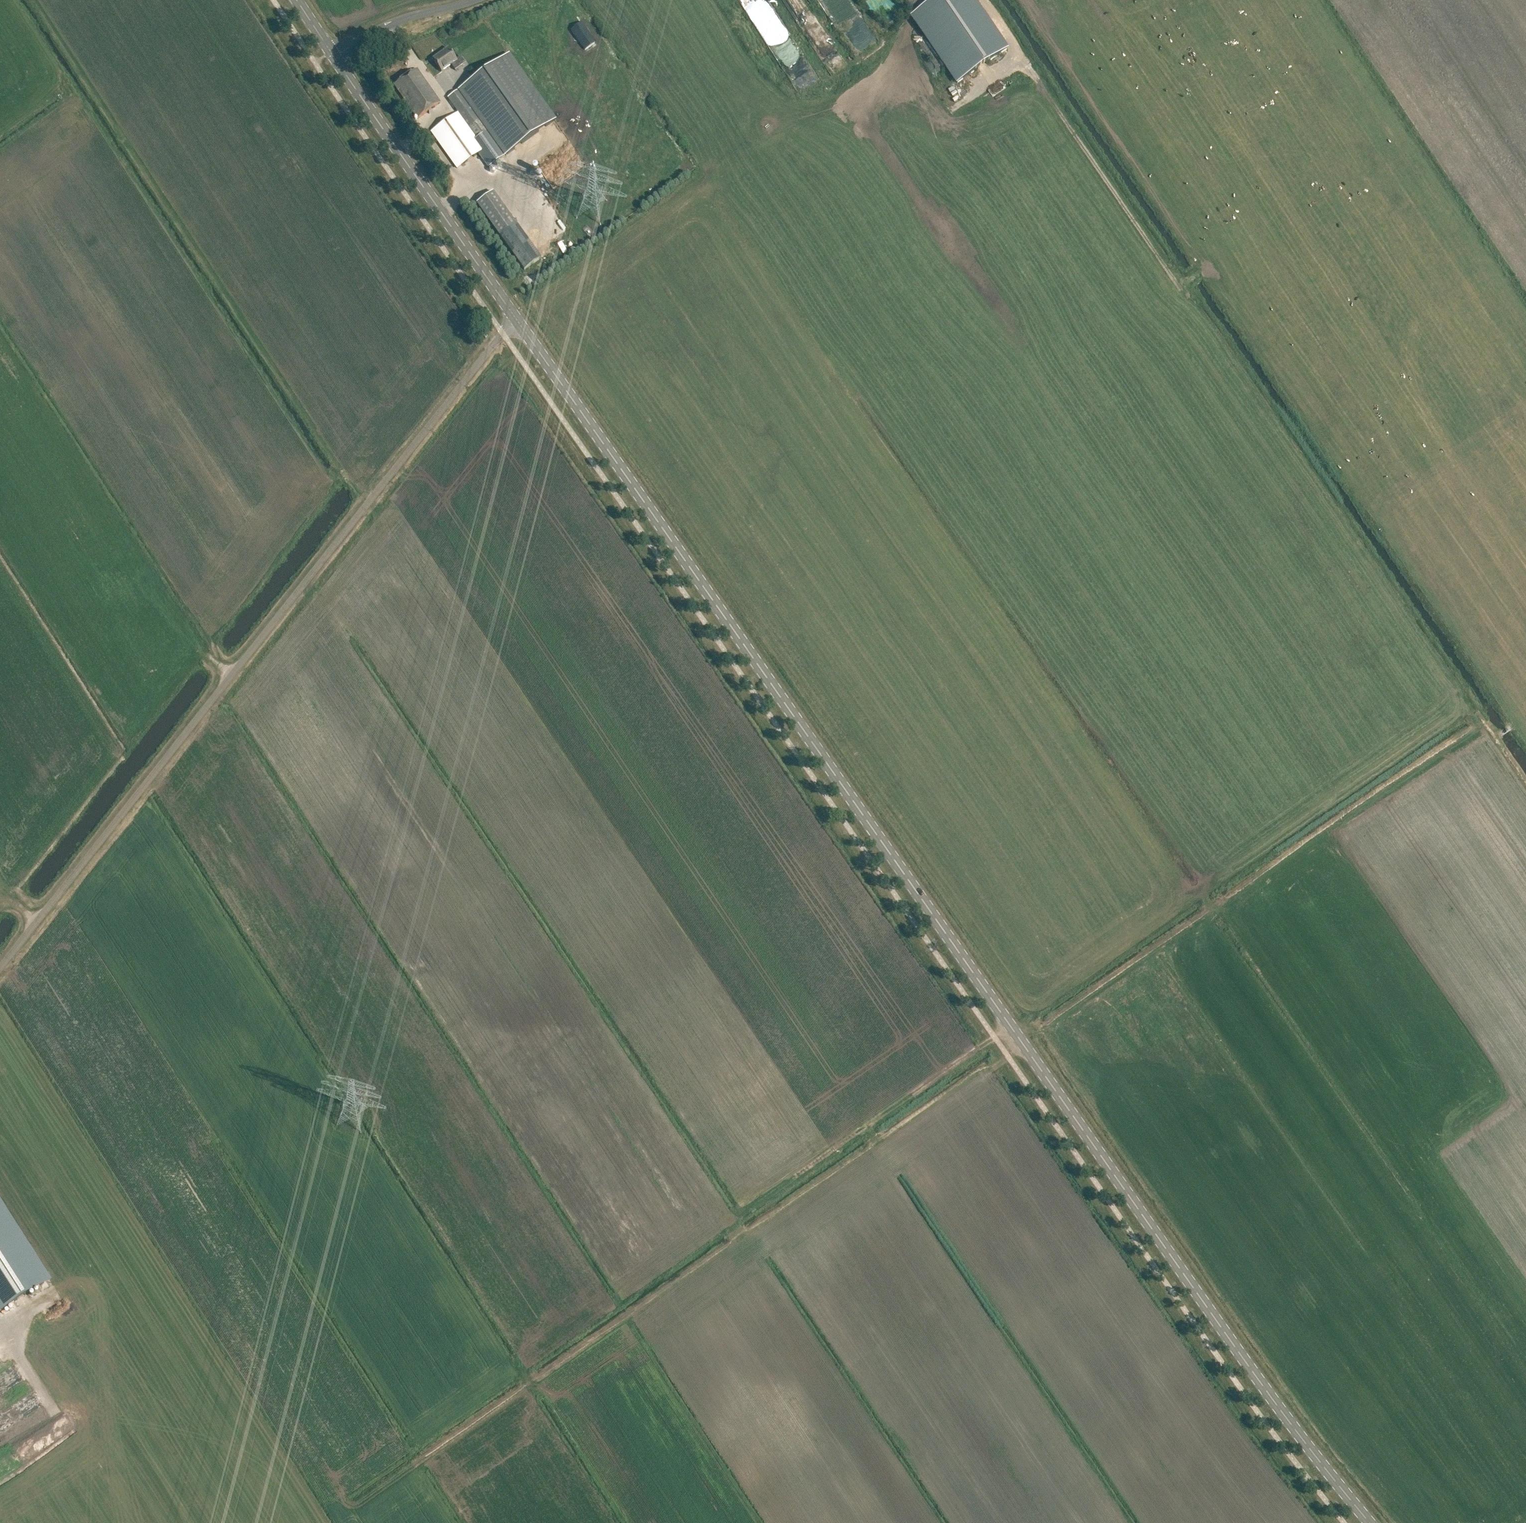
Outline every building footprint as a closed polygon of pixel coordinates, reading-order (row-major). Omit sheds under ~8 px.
[(1007,50),(973,0),(907,0),(916,13),(912,16),(958,83),(1007,50)] [(572,30),(586,51),(595,44),(581,24),(572,30)] [(457,59),(449,48),(433,59),(441,71),(451,64),(455,70),(465,63),(461,56),(457,59)] [(554,121),(508,55),(448,97),(458,112),(431,131),(456,168),(483,149),(468,127),(480,119),(505,155),(554,121)] [(417,118),(440,102),(418,69),(395,85),(417,118)] [(492,228),(498,236),(514,225),(509,216),(492,228)] [(49,1279),(0,1202),(0,1311),(49,1279)]
